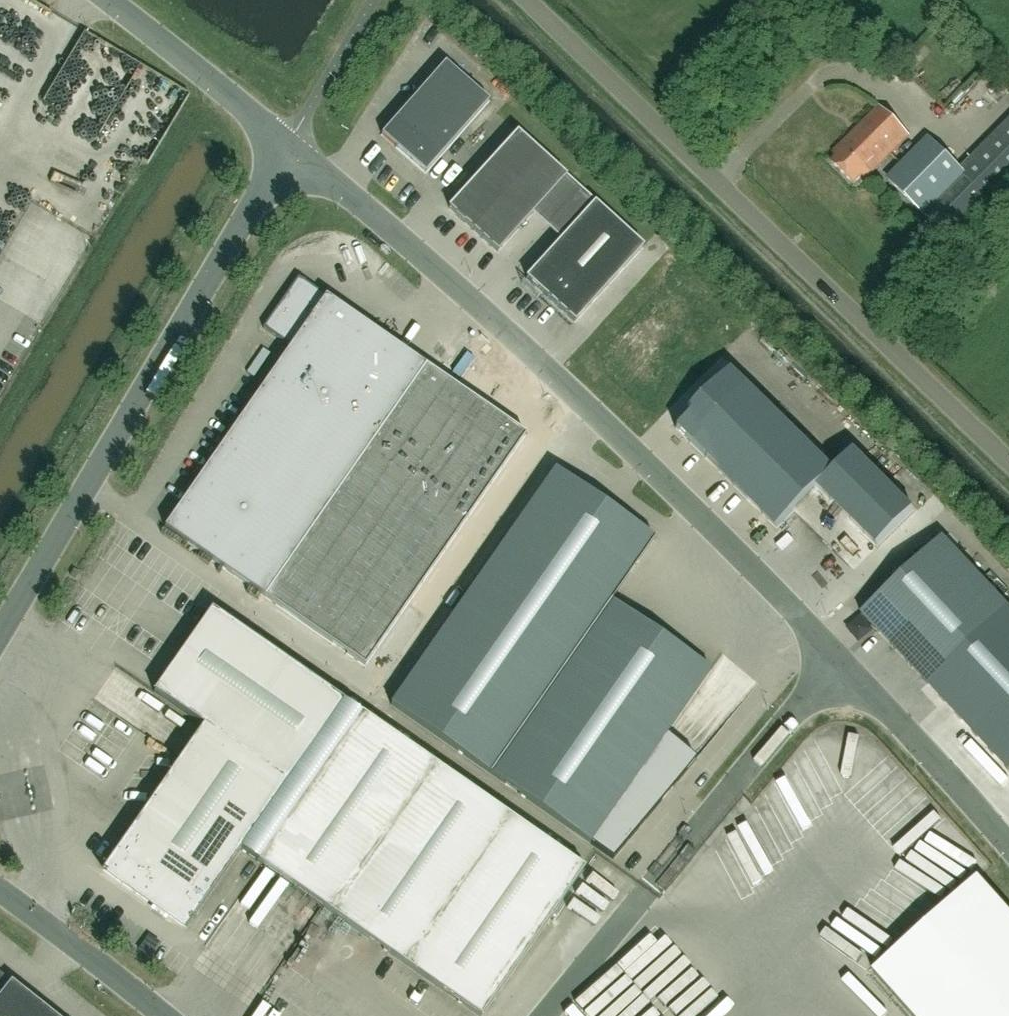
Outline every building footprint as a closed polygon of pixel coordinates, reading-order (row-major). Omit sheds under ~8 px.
[(382,135),(425,174),(489,101),(445,63),(382,135)] [(865,180),(908,137),(878,107),(832,153),(836,157),(831,162),(853,185),(861,176),(865,180)] [(951,240),(1008,182),(1008,121),(960,169),(930,139),(889,180),(923,214),(924,213),(951,240)] [(533,213),(566,177),(549,162),(517,133),(449,207),(498,252),(533,213)] [(595,204),(526,279),(575,323),(644,249),(595,204)] [(426,366),(299,277),(263,328),(291,347),(165,528),(265,597),(426,366)] [(706,400),(677,429),(690,442),(777,528),(834,471),(748,385),(719,413),(706,400)] [(555,470),(393,703),(613,860),(696,760),(666,735),(711,671),(611,602),(655,539),(555,470)] [(861,614),(1008,772),(1008,608),(943,538),(861,614)] [(241,851),(344,703),(212,611),(154,693),(203,727),(104,869),(187,927),(241,851)] [(584,870),(344,703),(241,851),(478,1015),(482,1015),(584,870)] [(226,894),(237,880),(229,874),(218,889),(226,894)] [(874,972),(913,1015),(1008,1015),(1008,913),(978,878),(874,972)] [(0,973),(0,1015),(54,1015),(0,973)]
